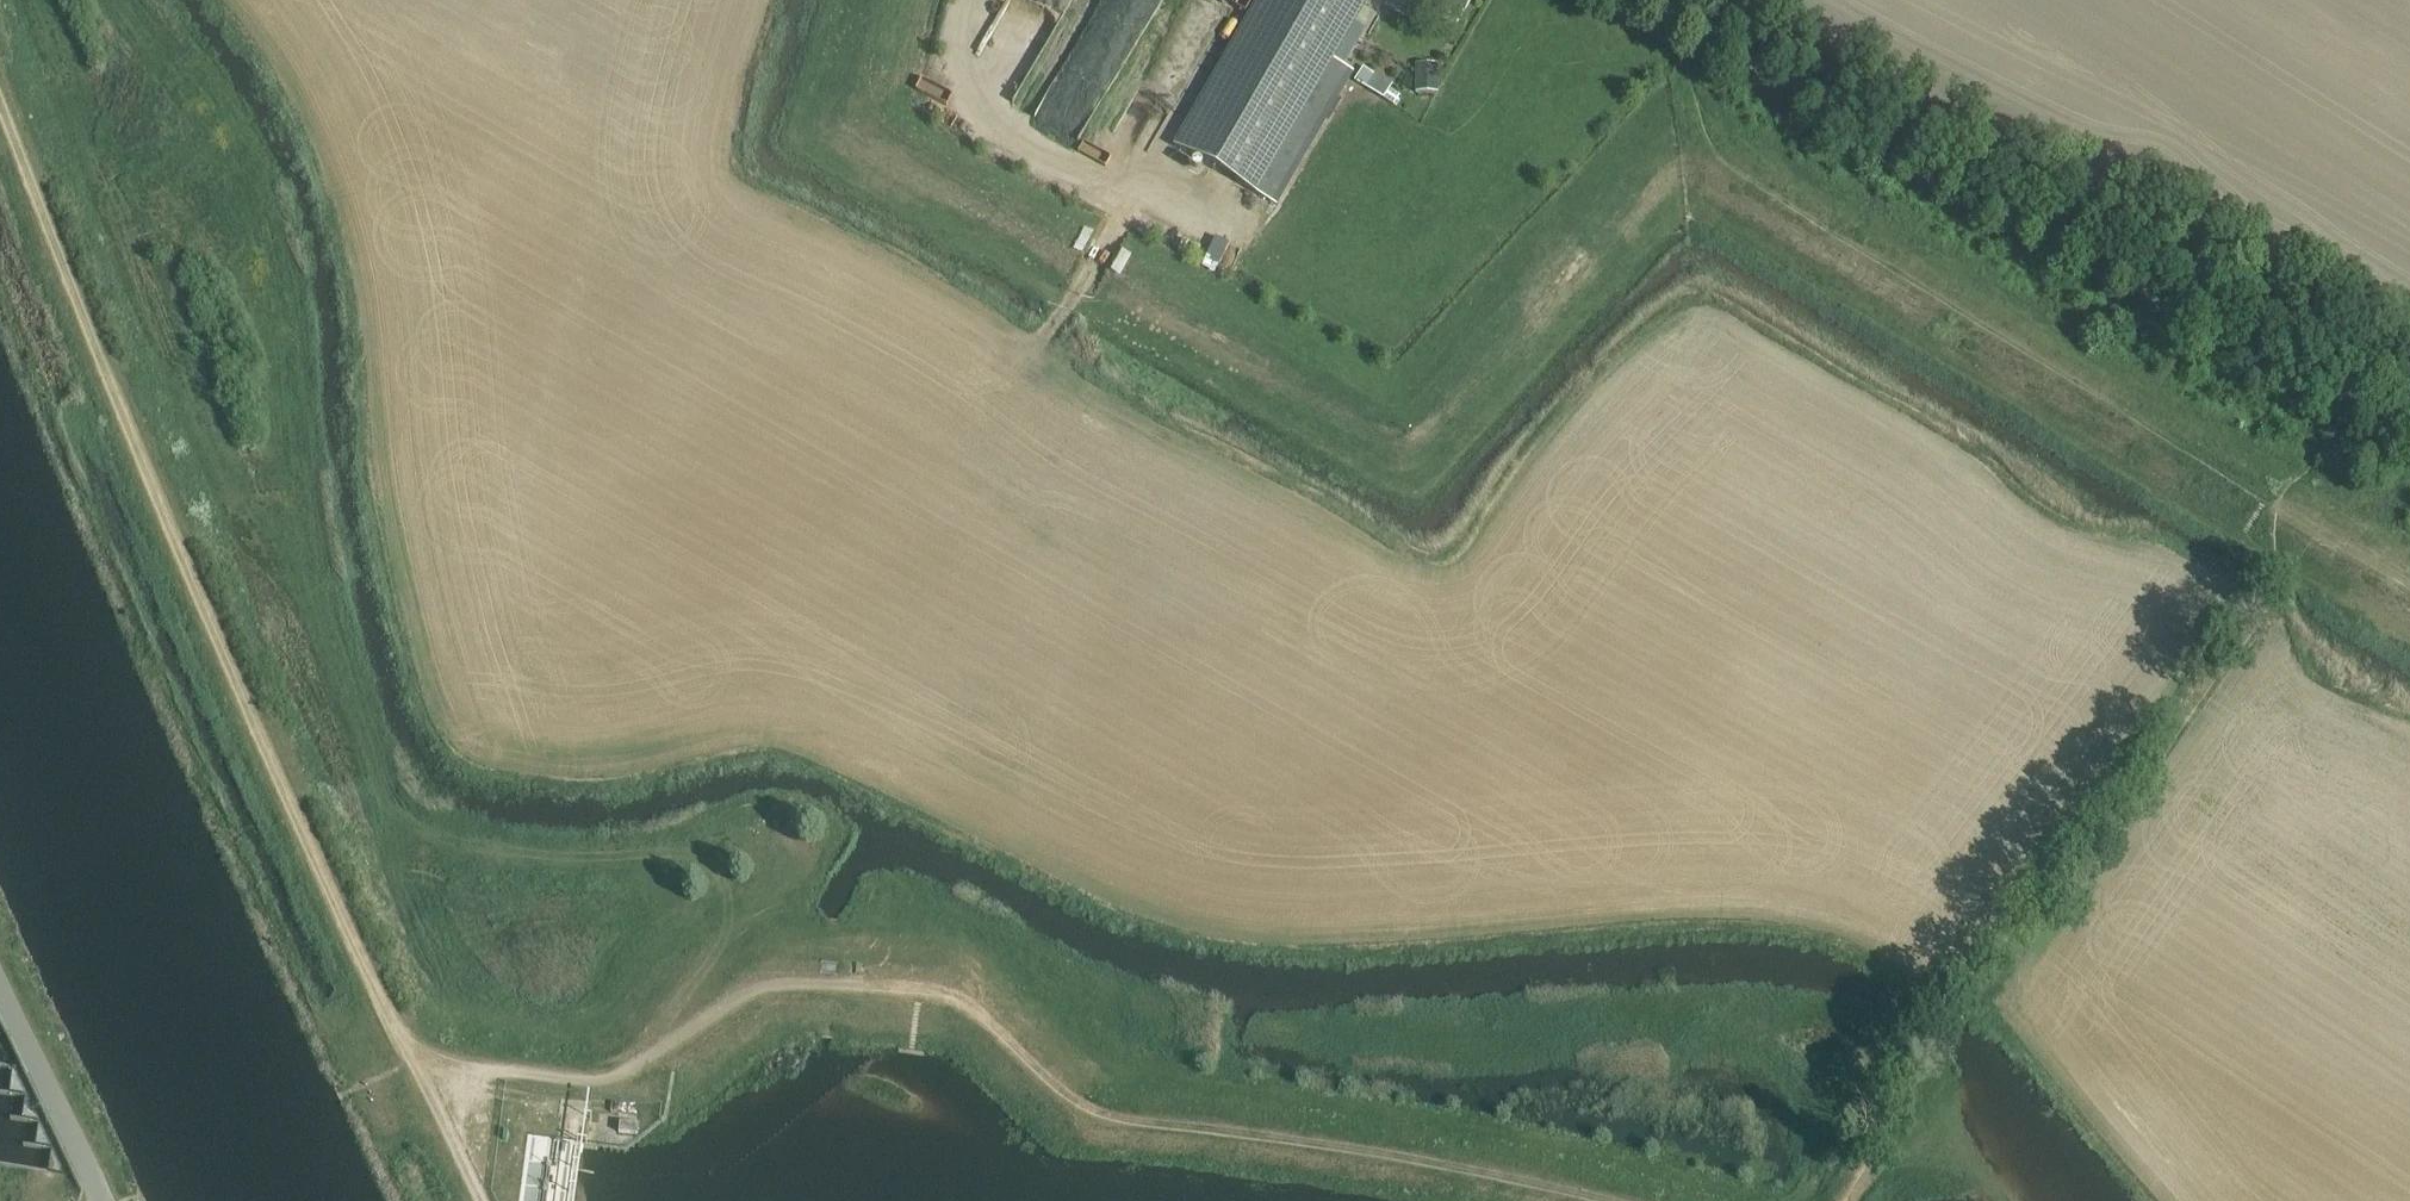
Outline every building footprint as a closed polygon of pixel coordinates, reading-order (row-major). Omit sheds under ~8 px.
[(1174,146),(1277,205),(1352,73),(1332,61),(1343,41),(1367,0),(1258,0),(1174,146)] [(1413,11),(1419,0),(1394,0),(1413,11)] [(1464,10),(1470,0),(1446,0),(1464,10)]
